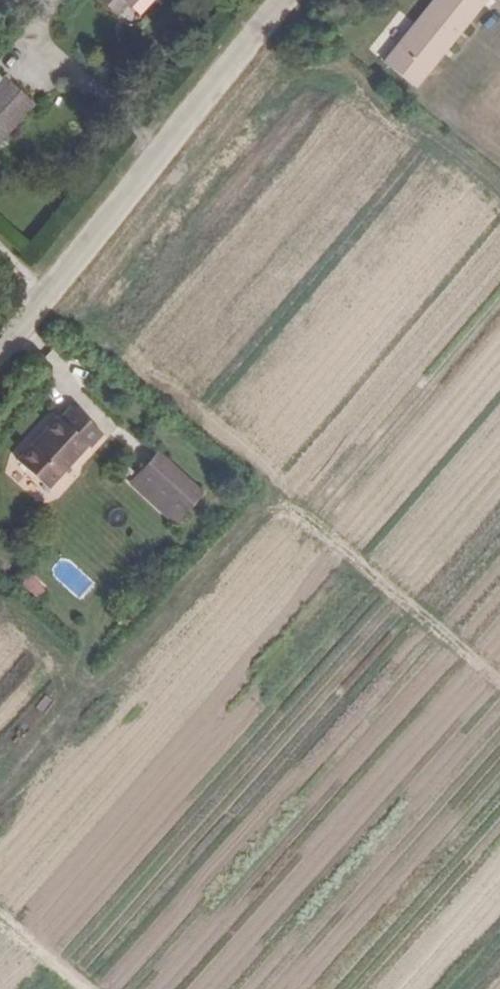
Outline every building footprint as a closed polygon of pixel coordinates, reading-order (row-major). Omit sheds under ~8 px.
[(486,0),(432,0),(383,61),(415,87),(486,0)] [(329,22),(321,16),(311,28),(319,34),(329,22)] [(319,34),(311,28),(303,38),(311,45),(319,34)] [(33,105),(3,78),(0,81),(0,140),(33,105)] [(91,447),(103,433),(70,405),(61,416),(58,415),(42,431),(44,434),(35,445),(33,443),(17,461),(49,488),(88,445),(91,447)] [(155,448),(126,485),(177,525),(206,488),(155,448)]
